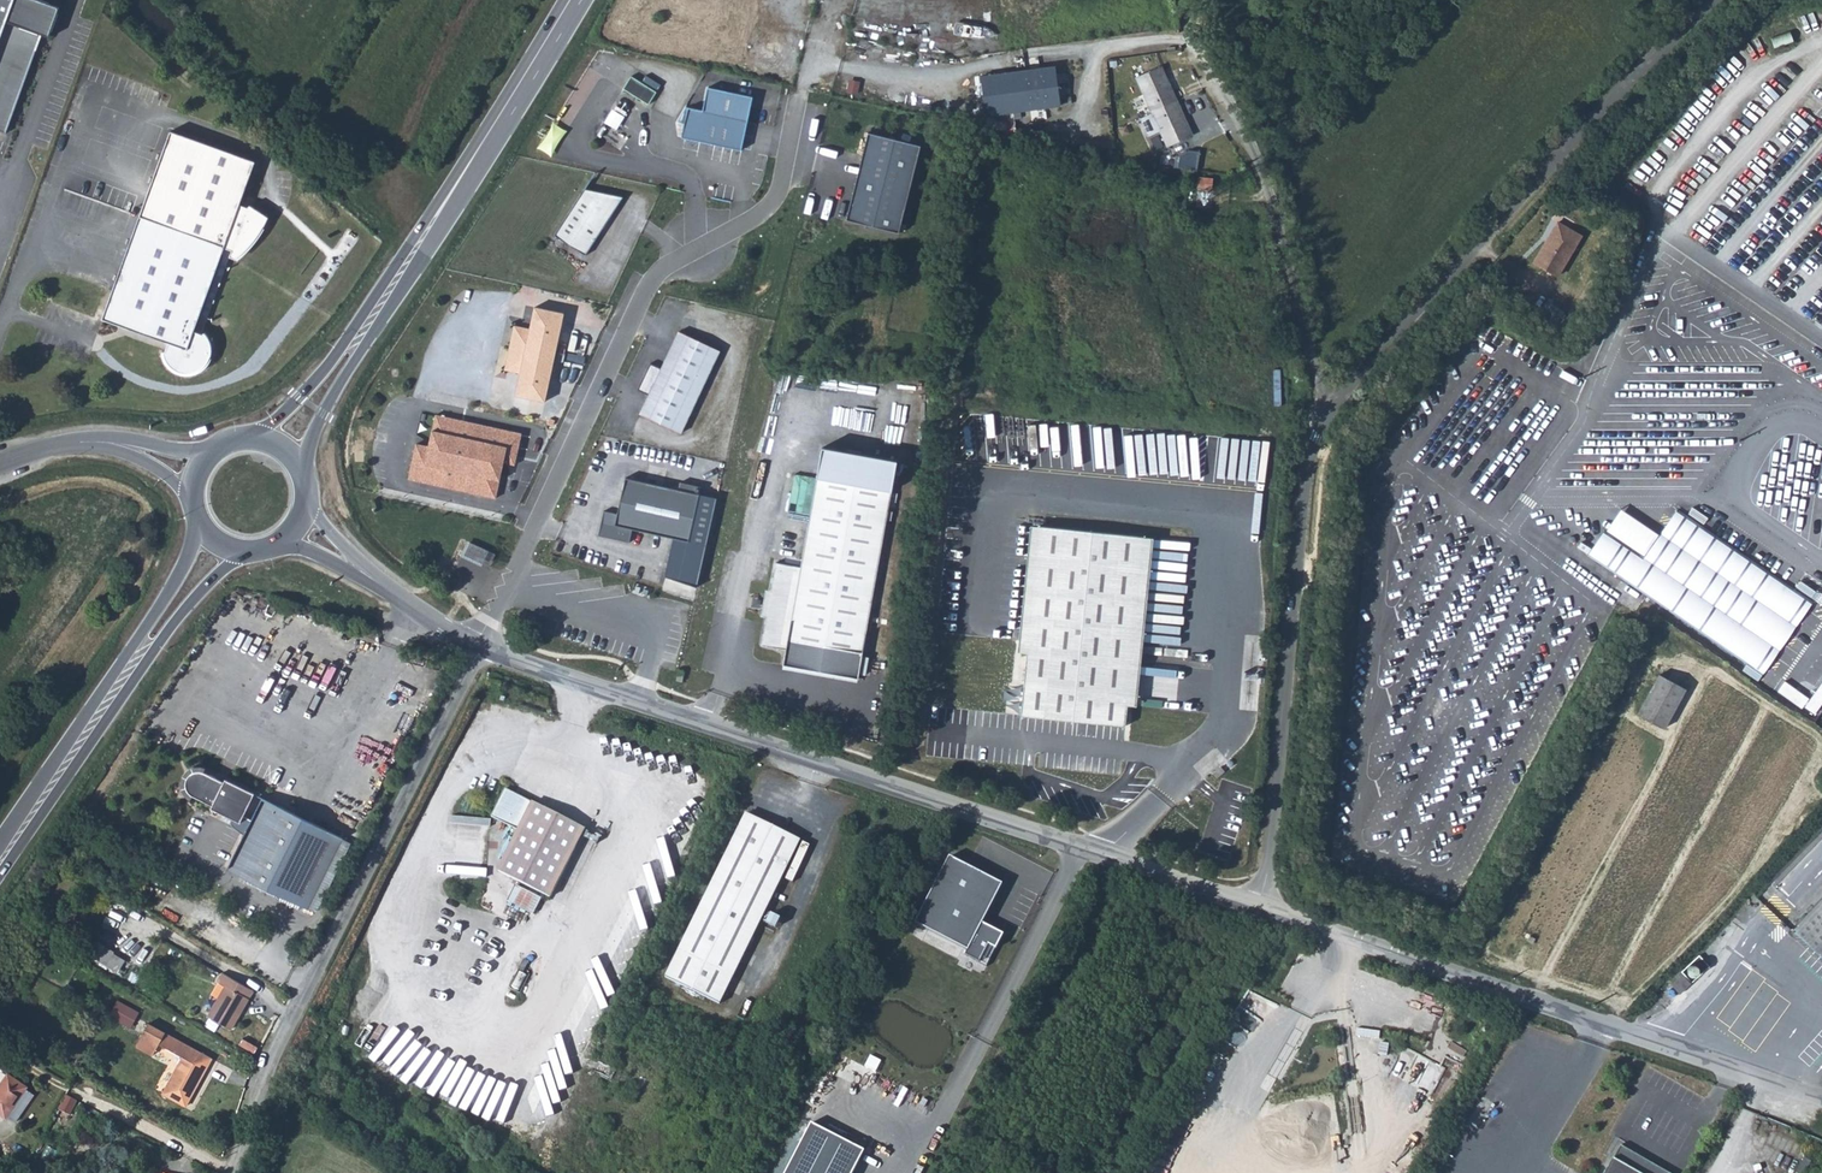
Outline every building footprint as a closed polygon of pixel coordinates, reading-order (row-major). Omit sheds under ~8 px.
[(8,131),(45,31),(56,35),(67,5),(53,0),(0,0),(0,129),(8,131)] [(983,75),(989,116),(1064,106),(1058,65),(983,75)] [(633,75),(625,88),(650,104),(658,91),(633,75)] [(1158,75),(1133,88),(1149,120),(1175,109),(1158,75)] [(753,97),(708,88),(703,111),(687,107),(678,121),(685,125),(682,138),(741,149),(753,97)] [(617,107),(615,111),(625,117),(627,113),(617,107)] [(1175,109),(1149,120),(1167,154),(1192,142),(1175,109)] [(614,110),(606,122),(618,130),(626,117),(625,117),(615,111),(614,110)] [(173,127),(143,212),(227,243),(235,246),(233,253),(239,255),(245,253),(251,248),(259,234),(265,228),(273,212),(252,201),(251,204),(243,201),(258,158),(173,127)] [(881,147),(860,234),(913,247),(934,160),(881,147)] [(1214,179),(1199,177),(1198,187),(1213,188),(1214,179)] [(624,200),(586,191),(558,239),(590,258),(624,200)] [(143,212),(105,315),(171,339),(168,348),(165,349),(167,355),(170,360),(174,365),(179,368),(185,370),(191,371),(197,369),(202,367),(207,363),(211,358),(213,352),(214,347),(213,340),(211,335),(208,330),(205,331),(196,327),(227,243),(143,212)] [(1558,274),(1583,233),(1556,216),(1531,257),(1558,274)] [(227,243),(196,327),(205,331),(233,253),(235,246),(227,243)] [(548,403),(567,315),(538,308),(533,330),(517,327),(508,371),(523,374),(518,396),(548,403)] [(721,351),(680,332),(663,370),(650,365),(640,389),(651,395),(642,415),(683,433),(721,351)] [(526,434),(441,416),(434,447),(422,445),(414,480),(500,497),(507,463),(519,466),(526,434)] [(901,466),(832,453),(806,576),(787,573),(775,655),(791,658),(793,647),(830,654),(867,660),(901,466)] [(812,513),(818,477),(798,473),(791,509),(812,513)] [(630,543),(633,529),(689,542),(701,486),(681,482),(679,490),(627,478),(618,514),(604,511),(598,536),(630,543)] [(1663,533),(1620,508),(1589,560),(1752,656),(1744,670),(1764,682),(1816,594),(1675,512),(1663,533)] [(1029,528),(1018,653),(1025,653),(1036,528),(1029,528)] [(1143,538),(1042,529),(1036,528),(1025,653),(1020,716),(1037,717),(1126,725),(1128,704),(1143,538)] [(1143,538),(1128,704),(1137,705),(1151,539),(1143,538)] [(464,555),(487,563),(492,549),(468,541),(464,555)] [(782,572),(768,654),(775,655),(787,573),(782,572)] [(830,654),(793,647),(791,658),(790,665),(827,672),(830,654)] [(1683,688),(1657,675),(1638,713),(1664,727),(1683,688)] [(1821,711),(1821,686),(1815,698),(1786,682),(1780,692),(1820,715),(1821,711)] [(198,767),(194,766),(191,767),(187,768),(184,770),(181,772),(179,775),(178,778),(177,781),(177,785),(177,789),(178,793),(180,795),(182,798),(185,800),(188,796),(185,793),(183,790),(181,786),(181,782),(183,778),(185,775),(188,773),(192,771),(194,771),(196,771),(199,772),(201,768),(198,767)] [(228,824),(241,831),(247,820),(239,816),(250,793),(221,779),(220,782),(199,772),(196,771),(194,771),(192,771),(188,773),(185,775),(183,778),(181,782),(181,786),(183,790),(185,793),(188,796),(208,806),(206,809),(231,820),(228,824)] [(553,811),(506,785),(491,813),(517,828),(498,867),(519,878),(553,811)] [(286,812),(258,797),(247,820),(241,831),(225,864),(306,908),(339,840),(303,821),(286,812)] [(585,828),(553,811),(519,878),(551,895),(585,828)] [(808,843),(754,815),(670,976),(724,1003),(808,843)] [(1795,927),(1821,952),(1821,898),(1795,927)] [(112,951),(95,941),(88,953),(106,964),(112,951)] [(251,986),(219,968),(215,976),(224,981),(206,1013),(229,1026),(251,986)] [(1692,982),(1682,971),(1673,980),(1684,991),(1692,982)] [(210,1057),(145,1025),(141,1033),(157,1041),(156,1044),(182,1056),(163,1095),(187,1106),(210,1057)] [(157,1041),(141,1033),(133,1047),(150,1056),(156,1044),(157,1041)] [(10,1070),(0,1087),(0,1109),(11,1116),(29,1082),(10,1070)] [(67,1095),(63,1110),(75,1114),(79,1099),(67,1095)] [(1656,1172),(1680,1172),(1682,1170),(1628,1141),(1621,1154),(1656,1172)] [(1610,1172),(1656,1172),(1621,1154),(1610,1172)]
